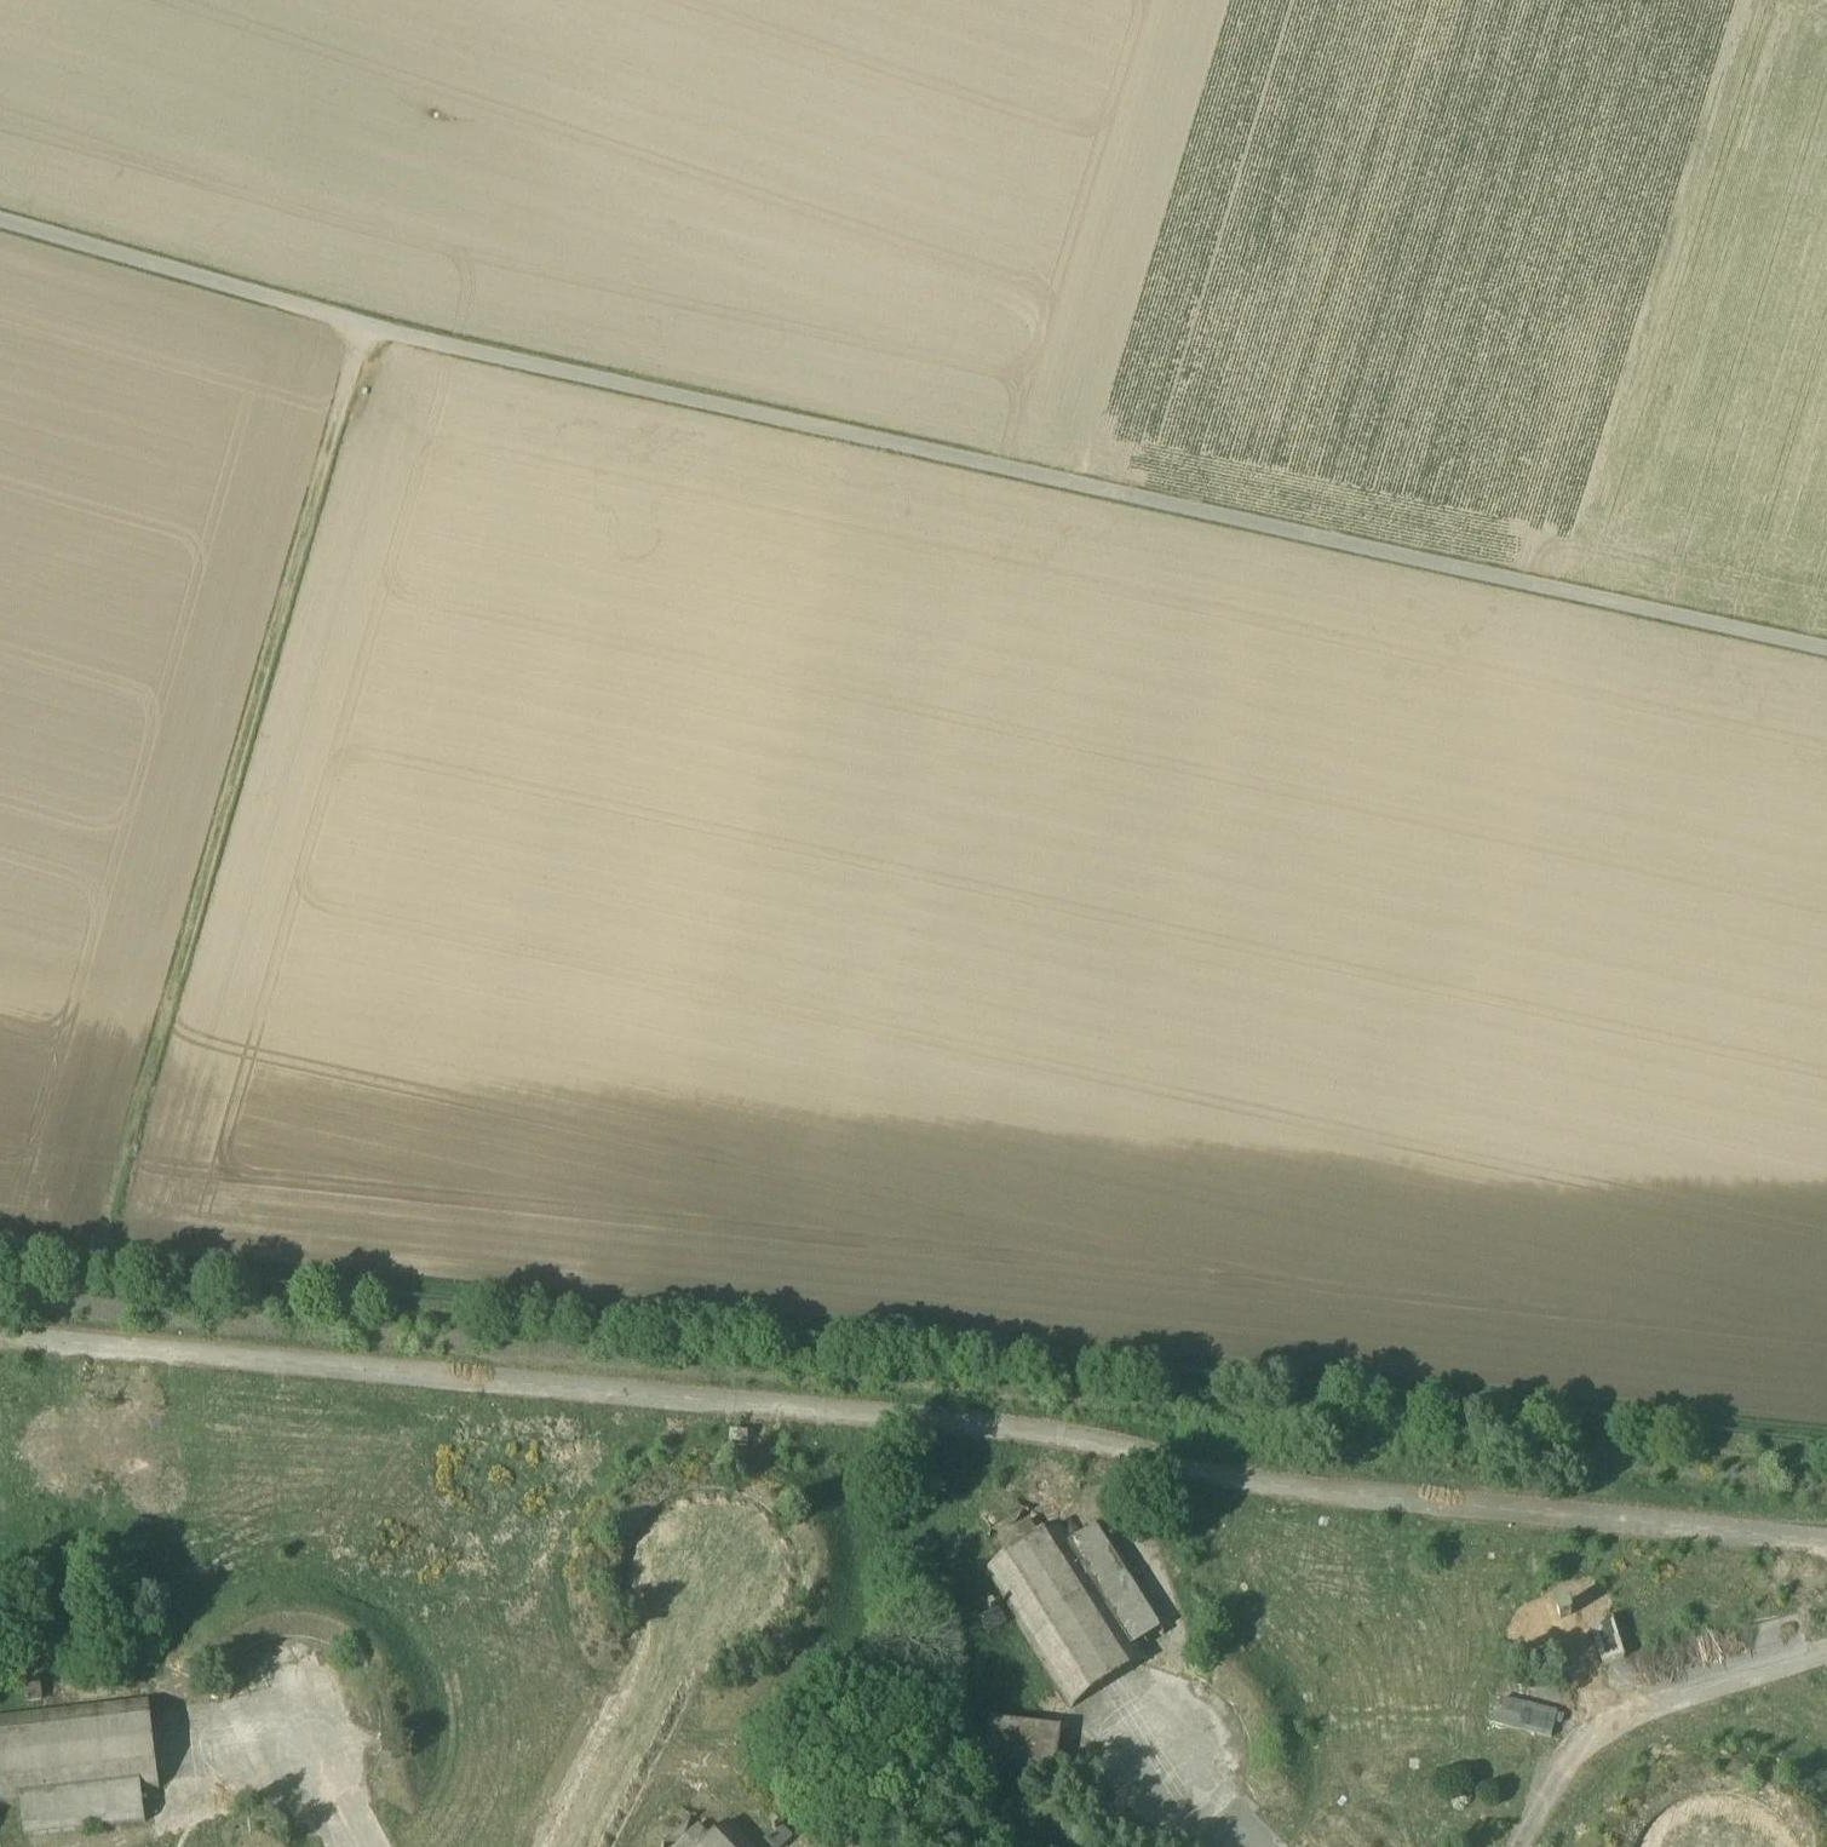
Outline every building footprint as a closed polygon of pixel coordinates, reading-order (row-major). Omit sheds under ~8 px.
[(731,1444),(748,1445),(748,1434),(731,1433),(731,1444)] [(1176,1507),(1193,1512),(1196,1501),(1179,1497),(1176,1507)] [(984,1573),(1071,1710),(1150,1660),(1141,1645),(1166,1628),(1101,1526),(1075,1542),(1063,1523),(1040,1538),(1029,1521),(997,1542),(1008,1558),(984,1573)] [(980,1621),(989,1635),(1006,1625),(997,1611),(995,1612),(993,1609),(989,1612),(991,1615),(980,1621)] [(1590,1628),(1603,1667),(1624,1660),(1612,1621),(1590,1628)] [(24,1691),(25,1703),(42,1701),(40,1681),(23,1683),(24,1686),(20,1686),(21,1691),(24,1691)] [(1239,1719),(1248,1738),(1263,1730),(1248,1698),(1229,1681),(1218,1693),(1235,1709),(1239,1719)] [(25,1837),(145,1823),(142,1793),(160,1791),(149,1701),(149,1698),(0,1715),(0,1809),(21,1807),(25,1837)] [(1494,1725),(1551,1739),(1555,1724),(1560,1726),(1563,1717),(1500,1701),(1494,1725)] [(984,1763),(1057,1771),(1061,1730),(989,1722),(984,1763)] [(732,1820),(712,1839),(698,1825),(677,1846),(758,1846),(732,1820)] [(771,1846),(783,1846),(791,1839),(780,1827),(778,1829),(776,1826),(772,1830),(774,1832),(766,1841),(771,1846)]
